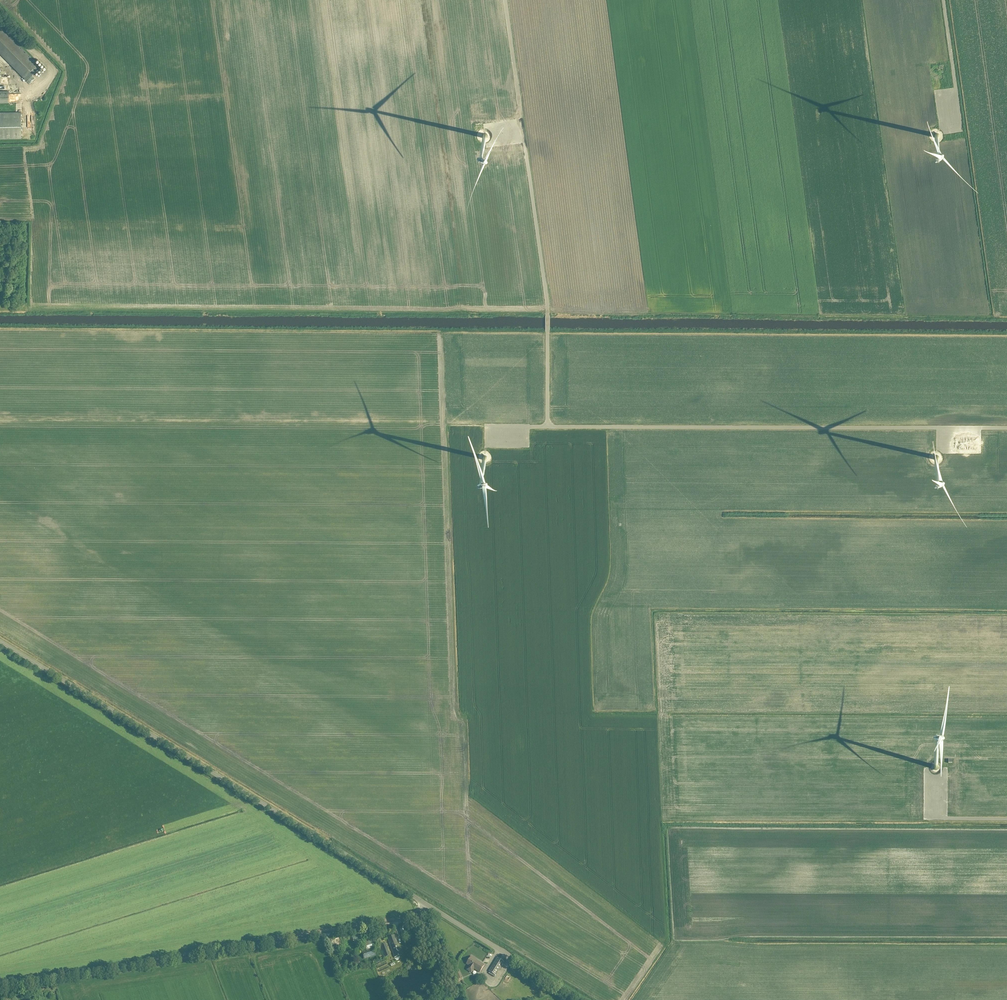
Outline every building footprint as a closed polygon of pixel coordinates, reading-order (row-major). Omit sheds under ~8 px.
[(35,62),(0,26),(0,54),(26,80),(39,67),(35,62)] [(0,91),(0,103),(9,103),(8,91),(0,91)] [(0,113),(0,139),(21,138),(21,113),(0,113)] [(395,935),(387,938),(395,957),(401,954),(396,939),(397,939),(395,935)] [(334,939),(328,941),(334,957),(340,955),(334,939)] [(363,953),(364,958),(375,954),(372,948),(377,946),(377,949),(380,948),(377,939),(365,943),(368,951),(363,953)] [(390,956),(389,953),(386,944),(381,946),(385,957),(390,956)] [(466,964),(469,966),(466,970),(471,973),(474,969),(480,973),(485,965),(476,959),(475,959),(471,956),(466,964)] [(489,971),(496,976),(505,963),(498,958),(489,971)]
